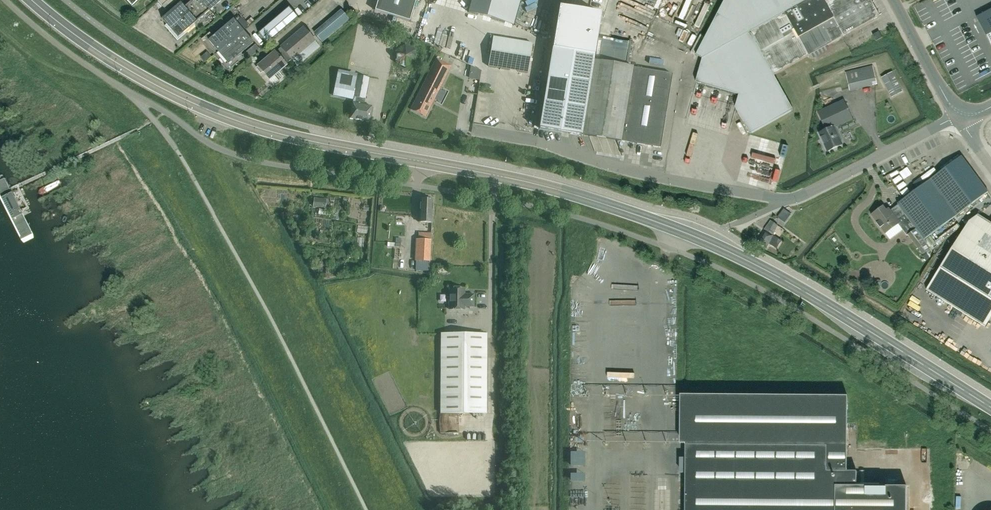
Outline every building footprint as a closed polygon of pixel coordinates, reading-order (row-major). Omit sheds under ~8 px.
[(193,24),(221,0),(191,0),(183,7),(179,3),(160,19),(165,25),(164,26),(177,40),(194,25),(193,24)] [(376,11),(411,21),(417,0),(379,0),(376,11)] [(468,12),(513,24),(520,0),(472,0),(468,12)] [(702,59),(695,83),(738,95),(735,108),(749,134),(793,110),(773,75),(879,16),(872,2),(870,0),(724,0),(695,55),(702,59)] [(336,6),(328,12),(331,16),(339,10),(336,6)] [(660,148),(672,73),(594,60),(602,13),(559,6),(551,53),(539,129),(581,136),(581,135),(621,142),(621,141),(660,148)] [(297,18),(288,7),(257,33),(266,43),(297,18)] [(976,17),(990,46),(990,9),(976,17)] [(314,35),(321,42),(348,19),(341,12),(314,35)] [(232,19),(220,30),(230,42),(242,31),(232,19)] [(281,48),(275,53),(285,65),(291,60),(294,64),(317,45),(314,41),(315,41),(303,27),(280,47),(281,48)] [(230,42),(220,30),(207,41),(217,53),(230,42)] [(242,31),(230,42),(240,54),(252,43),(242,31)] [(878,32),(872,35),(875,41),(881,38),(878,32)] [(528,73),(533,43),(493,37),(488,66),(528,73)] [(240,54),(230,42),(217,53),(227,65),(240,54)] [(405,46),(394,52),(395,63),(406,68),(416,62),(415,56),(417,52),(415,51),(415,50),(405,46)] [(202,59),(209,53),(204,47),(197,53),(202,59)] [(286,65),(285,65),(275,53),(274,52),(257,66),(255,68),(260,74),(262,72),(269,80),(273,85),(282,77),(278,72),(286,65)] [(411,109),(426,117),(451,66),(436,59),(411,109)] [(844,72),(849,91),(877,85),(872,65),(844,72)] [(902,92),(892,71),(880,77),(891,97),(902,92)] [(354,96),(365,98),(368,79),(337,73),(335,88),(348,90),(347,96),(353,97),(354,96)] [(354,96),(353,97),(352,103),(350,119),(369,122),(372,107),(364,105),(365,98),(354,96)] [(842,145),(834,127),(851,119),(843,101),(818,113),(826,130),(819,133),(827,151),(842,145)] [(961,156),(929,180),(897,204),(898,204),(906,215),(905,215),(915,228),(924,240),(972,204),(975,202),(988,192),(961,156)] [(33,237),(2,174),(0,175),(0,200),(22,243),(33,237)] [(314,198),(313,207),(325,208),(326,199),(314,198)] [(420,199),(420,207),(419,222),(431,223),(433,199),(420,199)] [(914,229),(915,228),(905,215),(906,215),(898,204),(897,204),(889,210),(888,208),(886,210),(883,206),(871,215),(871,216),(885,234),(898,224),(906,235),(907,235),(914,229)] [(784,222),(790,214),(783,208),(776,217),(784,222)] [(990,223),(978,215),(969,222),(926,290),(985,327),(990,317),(990,223)] [(781,240),(773,235),(777,225),(770,221),(764,230),(765,231),(757,242),(766,248),(768,244),(776,249),(781,240)] [(918,249),(923,246),(926,243),(914,229),(907,235),(918,249)] [(415,261),(430,262),(431,240),(416,239),(415,261)] [(416,271),(429,274),(431,268),(417,265),(416,271)] [(464,288),(460,288),(459,287),(455,287),(454,288),(449,288),(449,309),(464,309),(464,306),(474,307),(474,294),(467,294),(467,296),(464,296),(464,288)] [(486,413),(487,334),(441,333),(440,413),(486,413)] [(685,446),(685,509),(906,509),(906,487),(856,487),(856,472),(846,472),(847,397),(686,396),(685,446)] [(569,448),(569,462),(582,462),(581,448),(569,448)] [(582,470),(569,470),(570,479),(582,478),(582,470)]
